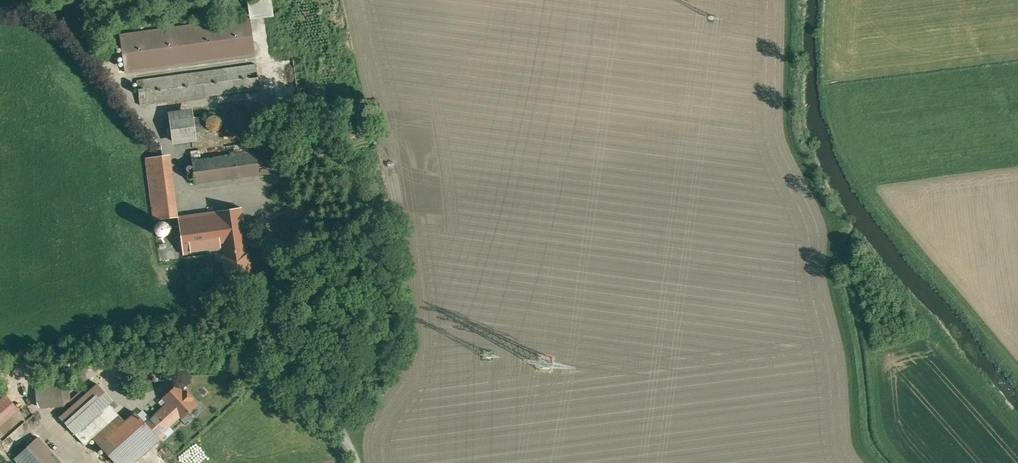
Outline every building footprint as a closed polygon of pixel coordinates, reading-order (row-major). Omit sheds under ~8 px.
[(250,17),(120,34),(125,72),(255,55),(250,17)] [(256,64),(137,80),(140,105),(260,88),(256,64)] [(241,103),(238,103),(235,103),(233,104),(231,105),(228,107),(227,108),(225,110),(224,112),(224,114),(223,116),(223,118),(223,121),(224,123),(225,125),(226,126),(227,128),(228,129),(229,130),(231,132),(233,133),(236,133),(239,134),(242,133),(244,132),(246,131),(248,130),(249,129),(251,128),(252,126),(253,123),(253,122),(254,121),(254,119),(254,118),(254,115),(253,114),(253,113),(252,112),(251,110),(250,108),(248,106),(247,105),(246,104),(243,104),(241,103)] [(215,115),(213,115),(212,115),(211,116),(209,117),(208,117),(207,118),(207,119),(206,120),(206,121),(205,122),(205,123),(205,124),(205,125),(206,125),(206,126),(206,127),(207,128),(208,128),(208,129),(209,130),(211,130),(213,131),(215,131),(216,130),(217,130),(218,129),(219,128),(221,127),(221,125),(222,123),(222,122),(222,121),(221,120),(221,119),(219,118),(218,117),(218,116),(216,116),(215,115)] [(193,118),(170,121),(173,138),(176,137),(177,137),(188,136),(189,135),(195,134),(195,132),(206,130),(206,128),(207,128),(206,127),(206,126),(206,125),(205,125),(205,124),(205,123),(205,122),(206,121),(206,120),(207,119),(194,121),(193,118)] [(273,140),(191,151),(195,183),(277,172),(273,140)] [(162,155),(146,157),(154,220),(170,218),(162,155)] [(217,211),(178,216),(184,254),(223,248),(224,256),(248,253),(241,207),(217,210),(217,211)] [(161,220),(160,221),(158,221),(157,222),(156,223),(155,224),(154,226),(154,227),(154,228),(154,230),(154,231),(155,232),(155,233),(156,234),(157,235),(159,236),(160,236),(162,236),(163,236),(165,236),(166,235),(167,234),(168,233),(169,232),(169,231),(170,229),(170,228),(169,227),(169,225),(168,224),(167,223),(166,222),(164,221),(163,221),(161,220)] [(224,256),(223,256),(226,276),(252,272),(249,252),(248,253),(224,256)] [(0,380),(0,392),(18,388),(16,378),(0,380)] [(62,380),(36,381),(37,401),(64,399),(62,380)] [(98,383),(61,416),(75,433),(84,444),(92,437),(118,414),(109,403),(112,400),(112,401),(113,400),(98,383)] [(185,392),(178,384),(164,397),(169,403),(146,423),(153,431),(157,427),(162,432),(163,431),(180,415),(182,417),(196,404),(192,399),(193,398),(186,390),(185,392)] [(100,446),(116,462),(133,462),(166,434),(163,431),(162,432),(157,427),(153,431),(146,423),(137,413),(126,422),(100,446)] [(118,414),(92,437),(100,446),(126,422),(118,414)] [(38,437),(14,459),(17,462),(61,462),(38,437)]
